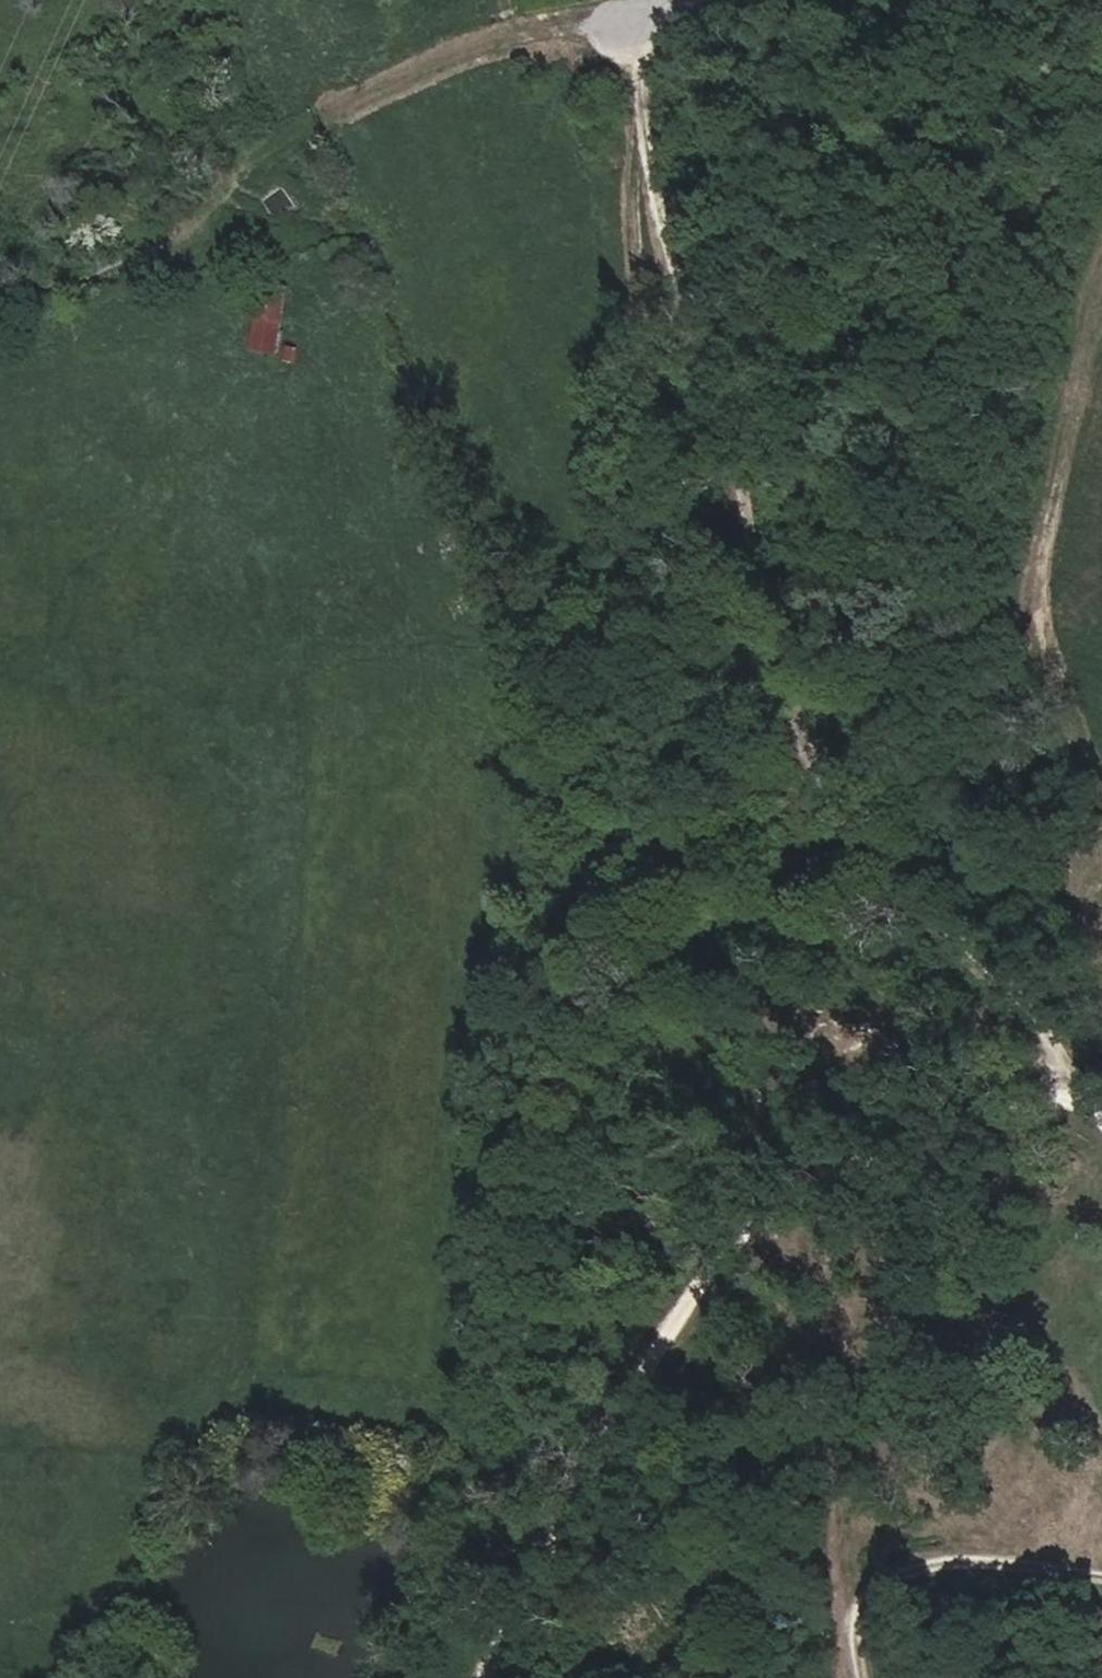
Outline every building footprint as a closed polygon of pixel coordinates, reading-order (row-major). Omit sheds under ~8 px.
[(261,287),(255,351),(286,354),(292,289),(261,287)] [(1097,1465),(1081,1517),(1101,1524),(1101,1467),(1097,1465)]
